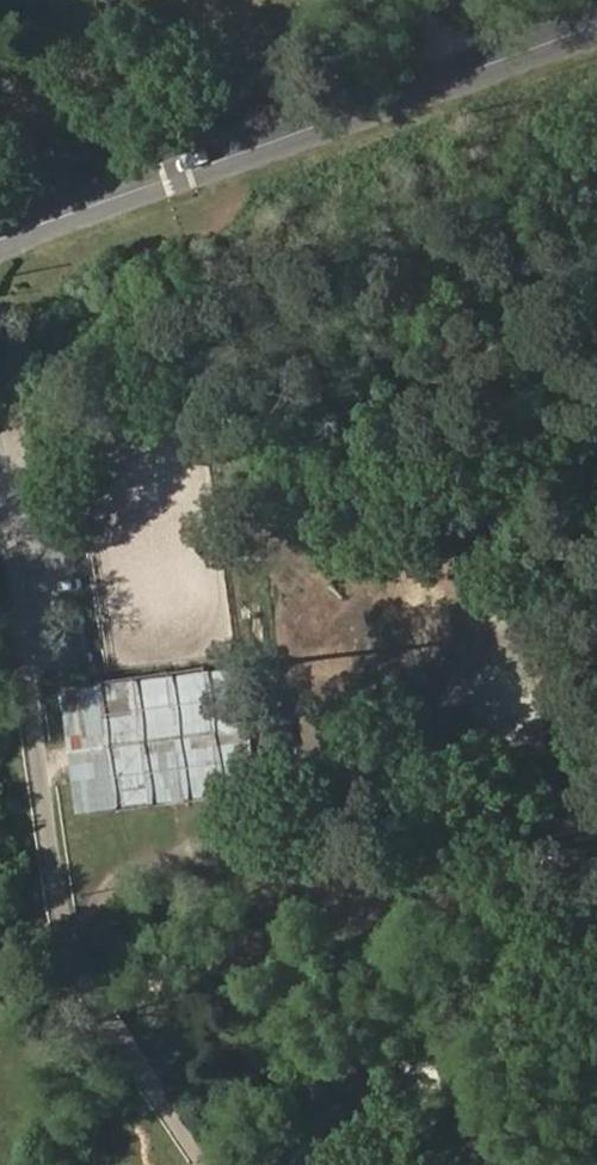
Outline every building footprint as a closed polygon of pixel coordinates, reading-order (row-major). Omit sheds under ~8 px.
[(254,751),(272,749),(265,700),(247,701),(243,670),(66,690),(81,810),(258,789),(254,751)]
